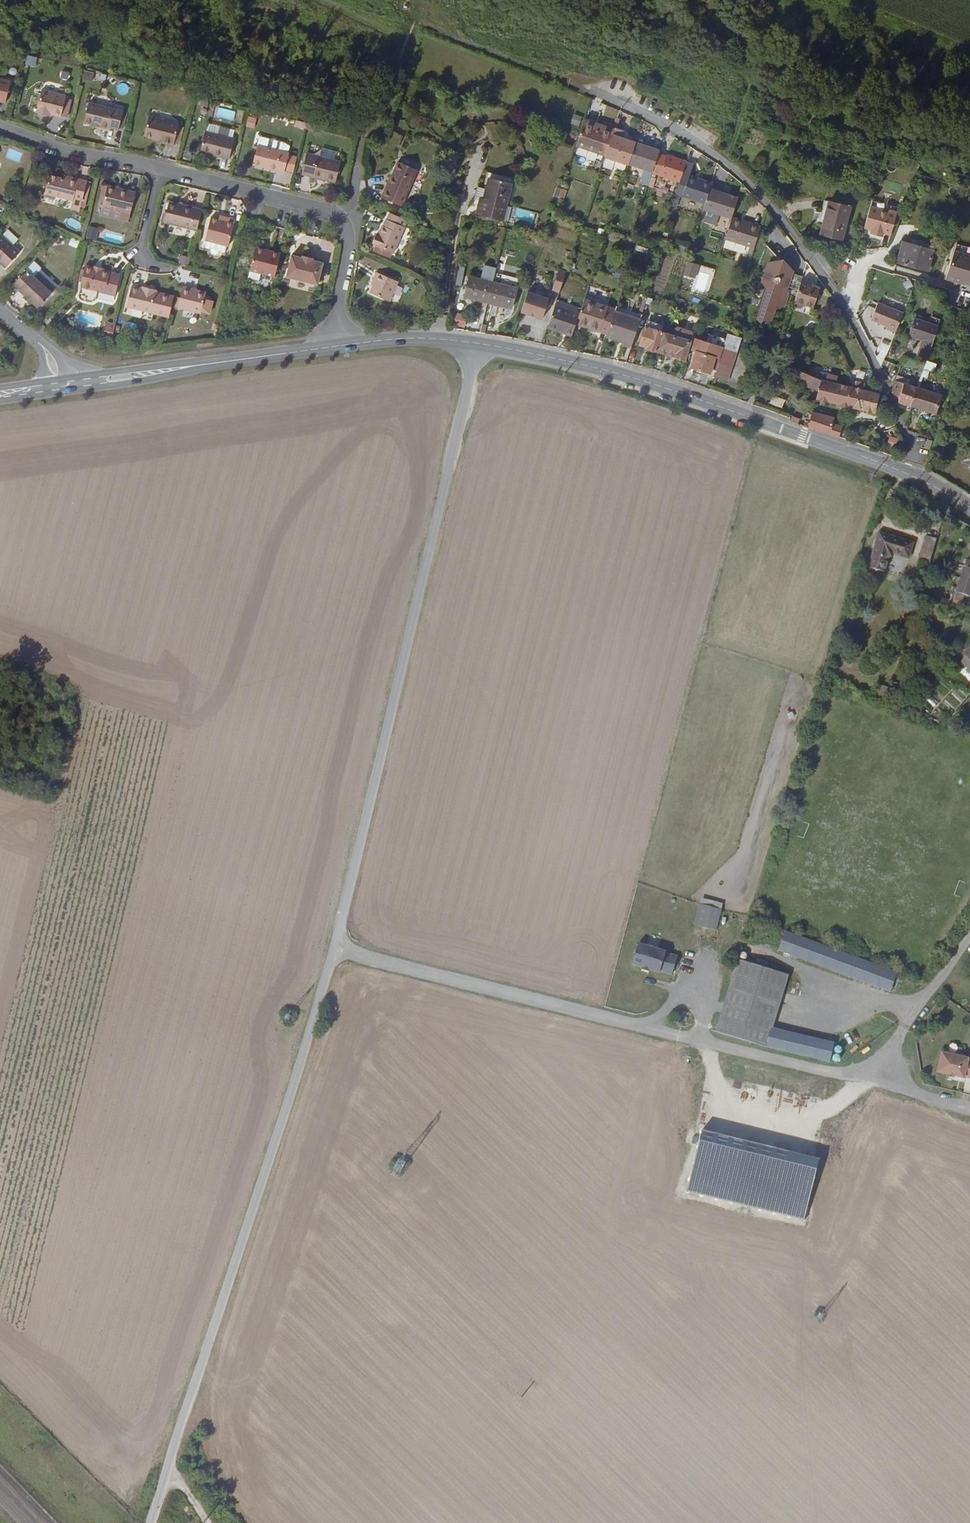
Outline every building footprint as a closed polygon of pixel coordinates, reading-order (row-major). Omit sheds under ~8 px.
[(27,54),(26,64),(36,66),(38,56),(27,54)] [(69,79),(70,71),(61,70),(60,78),(69,79)] [(91,81),(93,73),(83,70),(81,78),(91,81)] [(4,103),(10,82),(0,79),(0,102),(4,103)] [(35,113),(46,115),(46,113),(50,114),(60,117),(65,96),(41,90),(35,113)] [(118,128),(122,112),(122,111),(88,102),(82,123),(91,125),(91,124),(99,125),(98,127),(107,129),(107,127),(117,130),(118,128)] [(574,114),(569,127),(576,129),(581,117),(574,114)] [(143,135),(152,138),(157,139),(156,142),(172,146),(178,124),(148,116),(143,135)] [(256,118),(250,116),(247,126),(254,128),(256,118)] [(304,122),(295,120),(293,126),(303,128),(304,122)] [(623,131),(614,127),(613,130),(583,120),(575,146),(605,156),(604,157),(614,160),(627,164),(634,143),(621,139),(623,131)] [(304,122),(303,128),(313,130),(314,125),(304,122)] [(389,130),(384,144),(392,146),(396,133),(389,130)] [(228,159),(233,138),(204,131),(199,152),(228,159)] [(396,133),(392,146),(397,149),(402,136),(396,133)] [(264,147),(286,152),(288,146),(287,145),(283,142),(279,141),(279,142),(269,140),(270,139),(266,138),(265,139),(264,141),(265,141),(264,147)] [(634,143),(627,164),(643,169),(638,183),(647,186),(647,185),(650,177),(651,173),(657,154),(658,151),(634,143)] [(283,172),(283,170),(288,155),(288,153),(286,152),(264,147),(257,145),(252,162),(260,164),(259,166),(283,172)] [(581,154),(601,160),(603,156),(582,149),(581,154)] [(334,183),(340,161),(306,153),(301,174),(334,183)] [(654,174),(679,181),(685,163),(685,161),(665,154),(665,157),(657,154),(651,173),(654,174)] [(288,155),(283,170),(291,172),(295,157),(288,155)] [(611,169),(614,160),(604,157),(601,167),(611,169)] [(401,206),(416,170),(397,161),(381,198),(401,206)] [(679,195),(704,203),(710,183),(688,177),(692,165),(685,163),(679,181),(675,194),(679,195)] [(486,172),(482,188),(476,187),(474,199),(479,201),(475,215),(496,220),(500,221),(505,205),(512,178),(486,172)] [(80,202),(86,181),(77,179),(76,182),(62,178),(49,175),(44,194),(58,198),(59,196),(72,200),(70,209),(78,211),(80,202)] [(89,182),(86,181),(80,202),(84,203),(89,182)] [(704,203),(703,206),(723,212),(731,187),(711,181),(710,183),(704,203)] [(129,213),(134,193),(106,186),(101,206),(129,213)] [(562,199),(565,191),(556,188),(553,196),(562,199)] [(8,203),(13,196),(6,192),(2,199),(8,203)] [(163,223),(196,231),(201,209),(169,201),(166,213),(163,222),(163,223)] [(841,240),(849,207),(828,201),(820,234),(841,240)] [(869,205),(863,228),(870,230),(869,233),(882,237),(883,233),(890,235),(897,212),(889,209),(888,211),(869,205)] [(406,220),(389,213),(386,219),(385,219),(382,226),(381,225),(377,235),(376,234),(371,244),(375,245),(373,251),(388,258),(391,252),(393,253),(404,227),(403,227),(406,220)] [(234,219),(222,216),(221,220),(217,219),(210,217),(204,240),(206,240),(225,245),(227,246),(234,219)] [(69,217),(66,224),(77,230),(81,224),(69,217)] [(742,223),(730,219),(724,239),(748,246),(753,248),(760,227),(743,221),(742,223)] [(92,238),(94,231),(87,230),(86,237),(92,238)] [(123,241),(125,235),(110,231),(108,236),(123,241)] [(37,247),(43,240),(37,234),(31,241),(37,247)] [(4,267),(19,252),(0,235),(0,263),(4,267)] [(63,243),(61,236),(50,238),(51,245),(63,243)] [(78,248),(80,240),(71,238),(69,245),(78,248)] [(907,238),(906,243),(904,251),(900,250),(897,262),(927,270),(927,267),(930,268),(931,265),(928,265),(932,250),(931,250),(932,245),(907,238)] [(224,253),(225,245),(206,240),(204,248),(210,249),(210,253),(210,254),(214,255),(217,253),(218,251),(224,253)] [(255,247),(249,270),(260,273),(273,277),(280,253),(255,247)] [(969,284),(969,256),(953,251),(945,278),(956,282),(957,279),(965,282),(965,283),(969,284)] [(317,284),(322,263),(312,260),(312,258),(301,256),(301,258),(291,255),(285,277),(317,284)] [(179,264),(182,265),(187,266),(189,259),(181,256),(179,264)] [(698,264),(687,261),(683,274),(694,277),(698,264)] [(785,291),(796,294),(801,277),(788,272),(788,270),(780,262),(767,265),(762,278),(767,285),(762,300),(763,300),(757,319),(760,323),(771,321),(775,308),(783,307),(788,293),(785,291)] [(83,270),(80,282),(79,287),(80,288),(77,297),(79,300),(90,303),(94,301),(96,291),(114,296),(119,275),(108,272),(108,271),(102,269),(102,268),(92,265),(92,267),(85,265),(83,270)] [(458,266),(454,285),(460,286),(463,266),(458,266)] [(558,293),(565,271),(558,269),(550,290),(558,293)] [(260,273),(249,270),(247,277),(258,280),(260,273)] [(24,296),(31,302),(37,308),(50,293),(31,275),(31,276),(25,271),(13,284),(18,289),(17,290),(24,296)] [(388,301),(397,282),(375,272),(372,280),(374,281),(369,292),(388,301)] [(486,302),(491,282),(469,277),(464,296),(486,302)] [(515,288),(491,282),(486,302),(510,308),(515,288)] [(818,289),(799,283),(796,294),(793,301),(812,308),(818,289)] [(168,317),(173,296),(155,291),(156,290),(145,287),(145,289),(141,288),(131,285),(125,307),(168,317)] [(200,313),(200,311),(203,299),(205,292),(182,287),(177,308),(200,313)] [(548,298),(526,291),(520,312),(541,319),(548,298)] [(592,330),(599,332),(607,307),(583,300),(578,314),(574,324),(588,329),(590,324),(591,325),(590,328),(592,330)] [(870,320),(896,332),(905,313),(879,300),(870,320)] [(563,333),(571,335),(574,324),(578,314),(554,306),(547,325),(564,331),(563,333)] [(866,306),(863,317),(871,319),(874,308),(866,306)] [(639,319),(614,311),(606,334),(623,340),(622,343),(631,345),(639,319)] [(462,326),(465,316),(454,313),(451,323),(462,326)] [(925,360),(937,325),(913,318),(907,336),(921,340),(915,357),(925,360)] [(111,340),(113,329),(105,327),(102,338),(111,340)] [(646,348),(657,352),(663,333),(644,327),(639,345),(646,347),(646,348)] [(674,329),(668,351),(675,353),(674,357),(684,360),(692,334),(691,331),(678,327),(674,329)] [(740,337),(727,333),(722,347),(735,352),(740,337)] [(606,334),(605,337),(622,343),(623,340),(606,334)] [(694,338),(690,350),(695,351),(699,340),(694,338)] [(699,340),(695,351),(690,367),(699,370),(698,372),(709,375),(714,358),(719,359),(722,347),(699,340)] [(719,359),(713,376),(726,380),(735,352),(722,347),(719,359)] [(923,366),(923,368),(933,371),(935,364),(925,360),(923,366)] [(874,413),(879,395),(862,390),(863,385),(854,383),(853,385),(851,384),(850,387),(834,384),(836,377),(828,375),(826,382),(819,380),(800,371),(794,383),(810,387),(808,394),(816,396),(815,399),(874,413)] [(897,402),(910,406),(916,387),(907,385),(909,380),(896,375),(894,381),(891,392),(895,400),(897,400),(897,402)] [(910,406),(935,414),(941,395),(932,392),(927,391),(916,387),(910,406)] [(811,412),(807,428),(838,438),(838,437),(841,426),(832,424),(833,417),(811,412)] [(889,436),(887,446),(895,448),(897,437),(889,436)] [(969,464),(969,451),(969,450),(960,463),(968,468),(969,464)] [(907,558),(912,543),(878,533),(868,567),(883,572),(887,557),(892,553),(907,558)] [(928,563),(936,538),(925,535),(917,560),(928,563)] [(969,582),(969,560),(966,559),(959,579),(969,582)] [(969,597),(969,596),(969,582),(959,579),(955,592),(963,594),(969,597)] [(959,605),(963,594),(955,592),(951,603),(959,605)] [(952,660),(957,664),(969,649),(969,647),(966,643),(952,660)] [(969,676),(969,649),(957,664),(969,676)] [(875,700),(885,703),(889,689),(879,686),(875,700)] [(716,929),(721,909),(699,904),(694,923),(716,929)] [(889,992),(897,971),(785,929),(777,949),(889,992)] [(635,963),(645,966),(653,968),(663,971),(664,969),(676,973),(681,955),(669,952),(669,950),(642,942),(635,963)] [(715,1030),(765,1045),(771,1026),(787,973),(737,958),(715,1030)] [(865,1022),(861,1026),(872,1037),(876,1033),(865,1022)] [(771,1026),(765,1045),(829,1060),(833,1041),(771,1026)] [(969,1078),(969,1060),(967,1060),(967,1059),(941,1052),(937,1072),(963,1078),(964,1077),(969,1078)] [(819,1158),(702,1130),(687,1191),(804,1219),(819,1158)]
